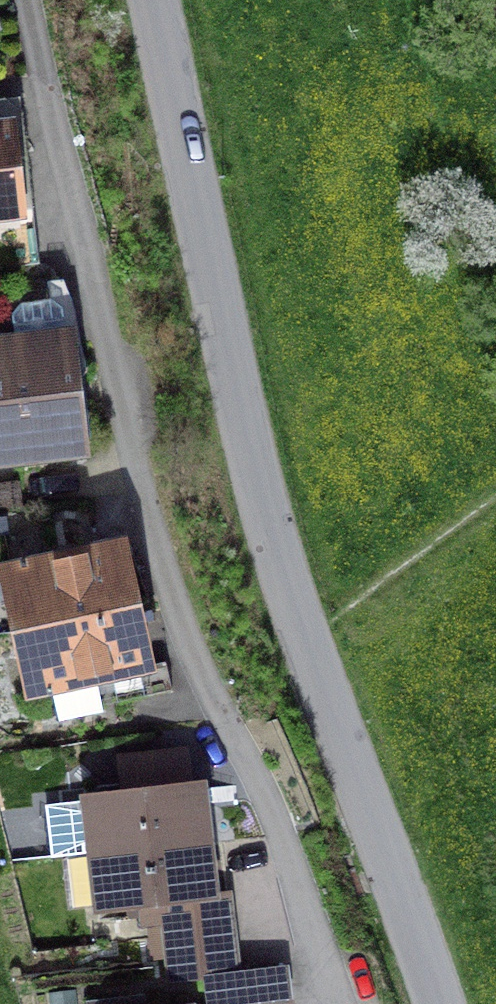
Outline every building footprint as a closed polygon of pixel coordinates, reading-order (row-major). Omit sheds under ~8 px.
[(18,212),(8,129),(0,130),(0,214),(18,212)] [(79,448),(66,339),(0,347),(0,458),(79,448)] [(29,629),(133,606),(134,606),(121,546),(15,569),(28,629),(29,629)] [(165,662),(147,666),(134,606),(133,606),(29,629),(28,629),(41,689),(52,687),(58,715),(171,691),(165,662)] [(46,804),(52,857),(92,853),(207,840),(201,787),(186,788),(182,750),(124,756),(128,795),(46,804)] [(164,920),(215,914),(207,840),(92,853),(98,907),(142,902),(145,924),(165,922),(164,920)] [(164,920),(165,922),(169,958),(231,951),(227,913),(215,914),(164,920)] [(233,971),(231,951),(169,958),(171,980),(206,977),(209,1003),(244,1003),(287,999),(283,966),(233,971)]
